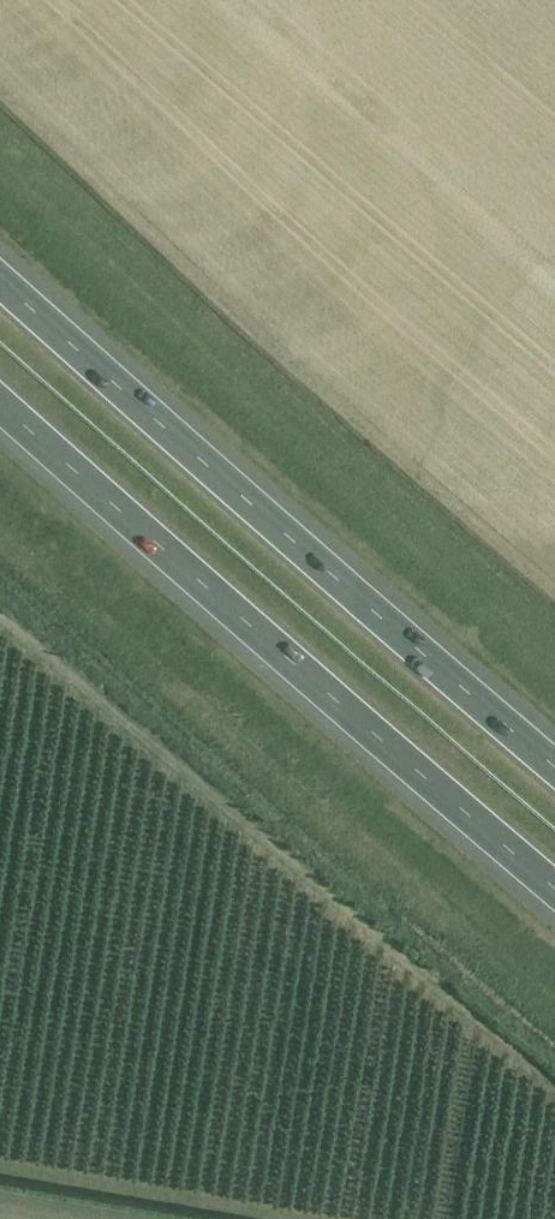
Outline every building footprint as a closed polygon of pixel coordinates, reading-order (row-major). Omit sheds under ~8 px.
[(91,339),(84,349),(101,361),(109,350),(91,339)]
